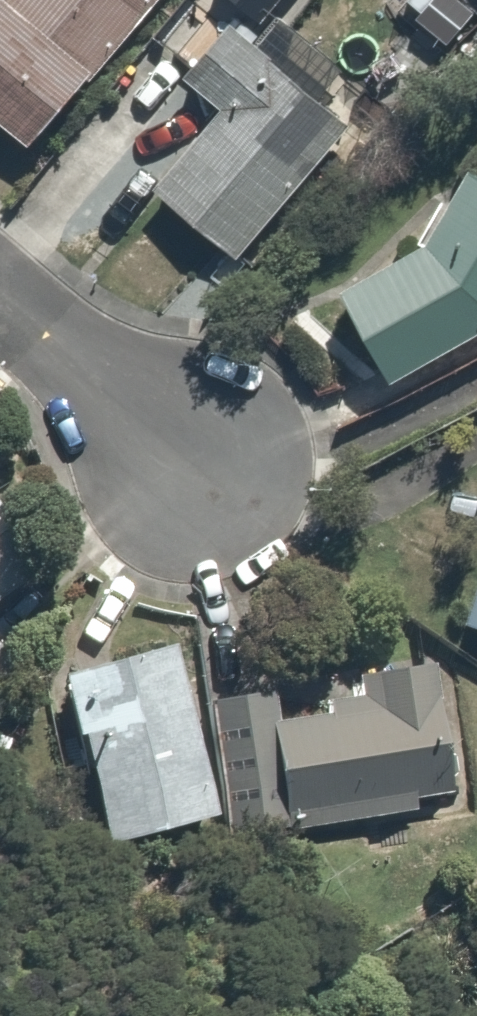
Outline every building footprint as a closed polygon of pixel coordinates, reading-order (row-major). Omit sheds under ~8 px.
[(166,0),(0,0),(0,122),(41,155),(166,0)] [(265,12),(275,0),(250,0),(265,12)] [(350,121),(240,31),(193,88),(223,113),(160,191),(240,256),(350,121)] [(472,179),(431,246),(347,293),(393,374),(476,326),(476,182),(472,179)] [(0,508),(0,600),(43,569),(0,508)] [(0,641),(0,692),(26,666),(0,641)] [(216,818),(180,662),(72,687),(107,843),(216,818)] [(277,700),(209,709),(226,840),(466,809),(448,663),(361,674),(364,698),(328,702),(330,720),(281,727),(277,700)]
